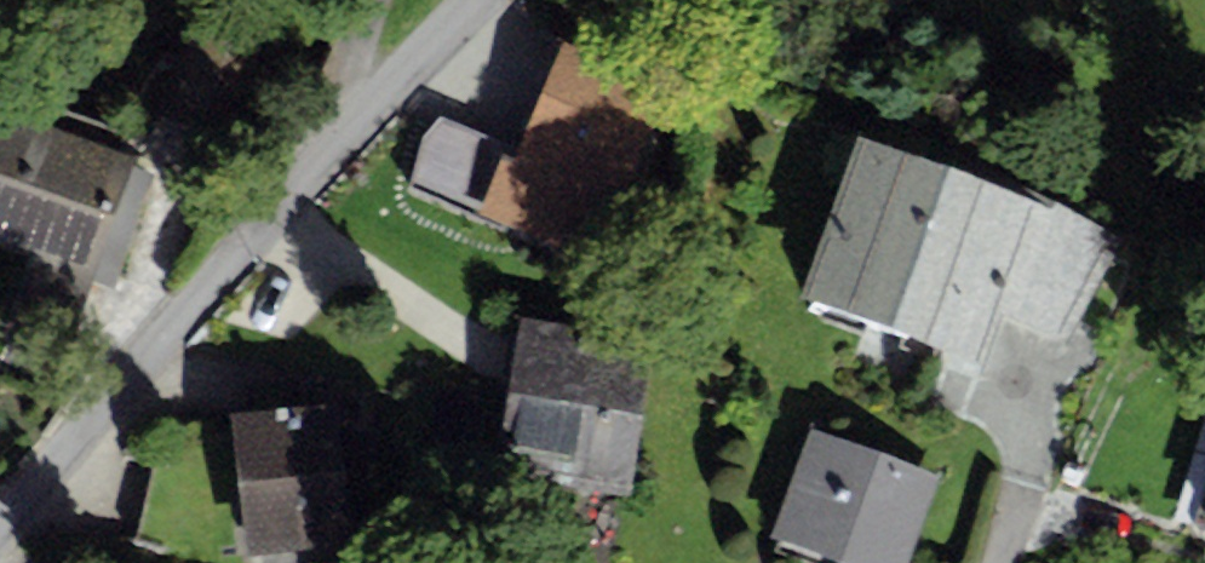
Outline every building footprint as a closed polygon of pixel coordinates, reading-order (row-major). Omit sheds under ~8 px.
[(192,30),(163,118),(232,140),(260,52),(192,30)] [(497,151),(475,210),(599,257),(656,108),(552,68),(517,159),(497,151)] [(14,290),(86,315),(96,284),(117,291),(160,163),(126,152),(132,134),(38,102),(31,121),(0,110),(0,245),(26,254),(14,290)] [(859,135),(799,296),(983,361),(1003,316),(1063,339),(1108,230),(1054,199),(1051,205),(859,135)] [(652,337),(519,317),(498,466),(547,473),(546,480),(629,492),(652,337)] [(335,400),(231,411),(238,470),(245,548),(246,556),(361,547),(372,417),(337,419),(335,400)] [(770,537),(845,562),(907,562),(939,473),(810,426),(770,537)] [(245,548),(238,470),(201,472),(201,459),(153,458),(135,541),(201,561),(205,551),(245,548)]
